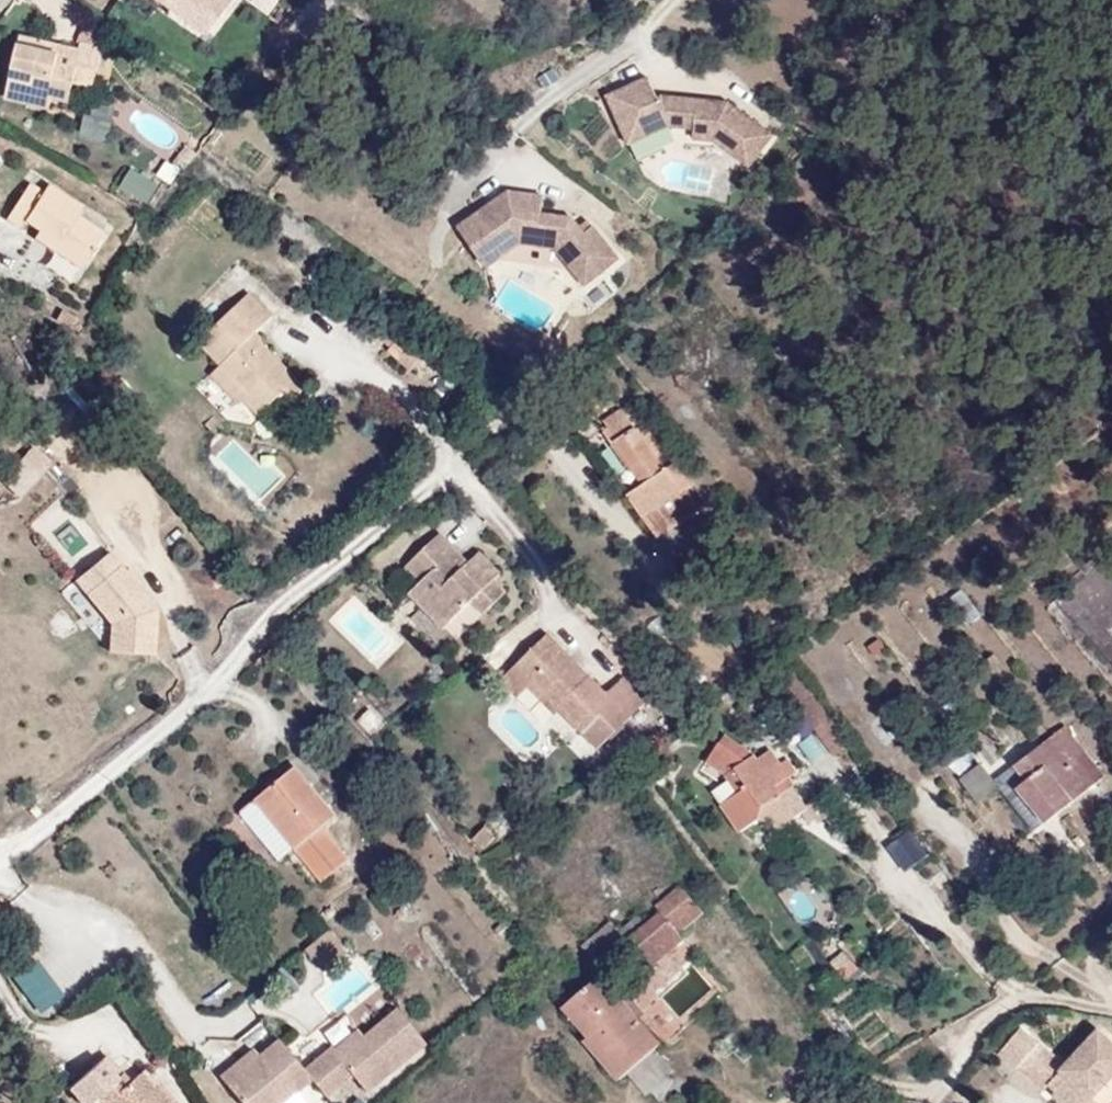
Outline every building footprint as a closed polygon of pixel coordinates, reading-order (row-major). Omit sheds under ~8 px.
[(97,46),(42,29),(25,79),(68,91),(65,102),(81,107),(90,76),(111,82),(122,44),(100,37),(97,46)] [(102,113),(111,82),(90,76),(81,107),(102,113)] [(65,102),(68,91),(25,79),(22,90),(65,102)] [(762,138),(718,105),(711,114),(695,103),(647,99),(638,79),(597,97),(618,147),(660,129),(683,132),(682,142),(703,144),(738,171),(762,138)] [(711,114),(718,105),(695,103),(711,114)] [(188,178),(201,159),(186,148),(172,166),(188,178)] [(159,205),(172,184),(146,168),(133,189),(159,205)] [(57,188),(45,180),(20,216),(35,226),(41,219),(53,227),(48,235),(95,266),(119,230),(91,211),(97,203),(62,181),(57,188)] [(574,235),(562,221),(526,216),(511,196),(498,194),(447,230),(473,267),(493,252),(497,257),(511,247),(545,250),(565,276),(580,265),(590,278),(609,262),(582,229),(574,235)] [(531,217),(534,199),(511,196),(526,216),(531,217)] [(477,271),(497,257),(493,252),(473,267),(476,271),(477,271)] [(576,289),(590,278),(580,265),(565,276),(576,289)] [(310,372),(261,321),(280,302),(253,275),(202,328),(224,350),(226,349),(252,374),(241,384),(260,401),(278,383),(289,394),(310,372)] [(419,382),(446,354),(419,330),(398,351),(392,356),(419,382)] [(252,374),(226,349),(213,362),(239,387),(241,384),(252,374)] [(633,496),(665,535),(705,505),(690,486),(697,480),(680,459),(673,465),(642,426),(640,428),(625,409),(603,426),(608,433),(604,437),(613,448),(616,445),(648,484),(633,496)] [(42,467),(16,447),(0,467),(0,475),(22,492),(42,467)] [(495,576),(496,571),(478,551),(470,557),(443,526),(408,555),(421,571),(437,590),(425,599),(444,621),(471,598),(484,612),(508,593),(495,576)] [(162,609),(117,554),(80,587),(114,622),(114,656),(159,658),(162,609)] [(437,590),(421,571),(408,580),(425,599),(437,590)] [(70,580),(58,593),(86,618),(97,605),(70,580)] [(1017,641),(977,590),(955,608),(968,627),(969,632),(991,661),(1017,641)] [(410,617),(432,635),(441,625),(419,606),(410,617)] [(618,692),(562,628),(540,647),(556,667),(536,683),(560,711),(570,702),(591,727),(581,736),(597,756),(656,705),(634,678),(618,692)] [(556,667),(540,647),(520,664),(536,683),(556,667)] [(591,727),(570,702),(560,711),(581,736),(591,727)] [(706,759),(725,771),(737,790),(720,801),(737,828),(756,815),(760,802),(796,781),(770,746),(756,755),(752,749),(723,731),(706,759)] [(998,849),(1076,788),(1034,735),(1015,750),(1036,777),(1017,791),(997,764),(967,787),(977,802),(968,810),(998,849)] [(1036,777),(1015,750),(997,764),(1017,791),(1036,777)] [(326,812),(289,758),(238,793),(274,845),(294,874),(336,844),(317,818),(326,812)] [(274,845),(238,793),(223,803),(258,854),(274,845)] [(901,869),(927,849),(908,824),(882,844),(901,869)] [(689,926),(709,907),(681,874),(659,894),(663,898),(627,930),(654,962),(692,932),(689,926)] [(599,955),(627,930),(606,906),(578,932),(599,955)] [(842,948),(827,961),(846,982),(861,969),(842,948)] [(12,976),(41,1010),(64,990),(35,956),(12,976)] [(652,1040),(600,972),(575,990),(634,1055),(652,1040)] [(634,1055),(575,990),(569,995),(590,1023),(580,1031),(613,1072),(634,1055)] [(1059,1102),(1075,1087),(1084,1097),(1111,1067),(1111,1038),(1088,1016),(1053,1050),(1014,1015),(991,1039),(1002,1051),(997,1056),(1024,1079),(1032,1072),(1052,1089),(1049,1093),(1059,1102)] [(428,1052),(401,1017),(367,1046),(343,1066),(338,1060),(335,1056),(308,1079),(316,1089),(328,1102),(335,1102),(356,1085),(370,1101),(428,1052)] [(343,1066),(367,1046),(361,1039),(338,1060),(343,1066)] [(316,1089),(308,1079),(283,1048),(263,1065),(245,1080),(239,1074),(224,1086),(238,1102),(299,1102),(316,1089)] [(631,1084),(663,1094),(673,1062),(641,1052),(631,1084)] [(245,1080),(263,1065),(258,1058),(239,1074),(245,1080)] [(107,1061),(75,1085),(88,1102),(97,1102),(106,1096),(124,1082),(107,1061)] [(152,1065),(126,1085),(124,1082),(106,1096),(111,1102),(180,1102),(152,1065)]
